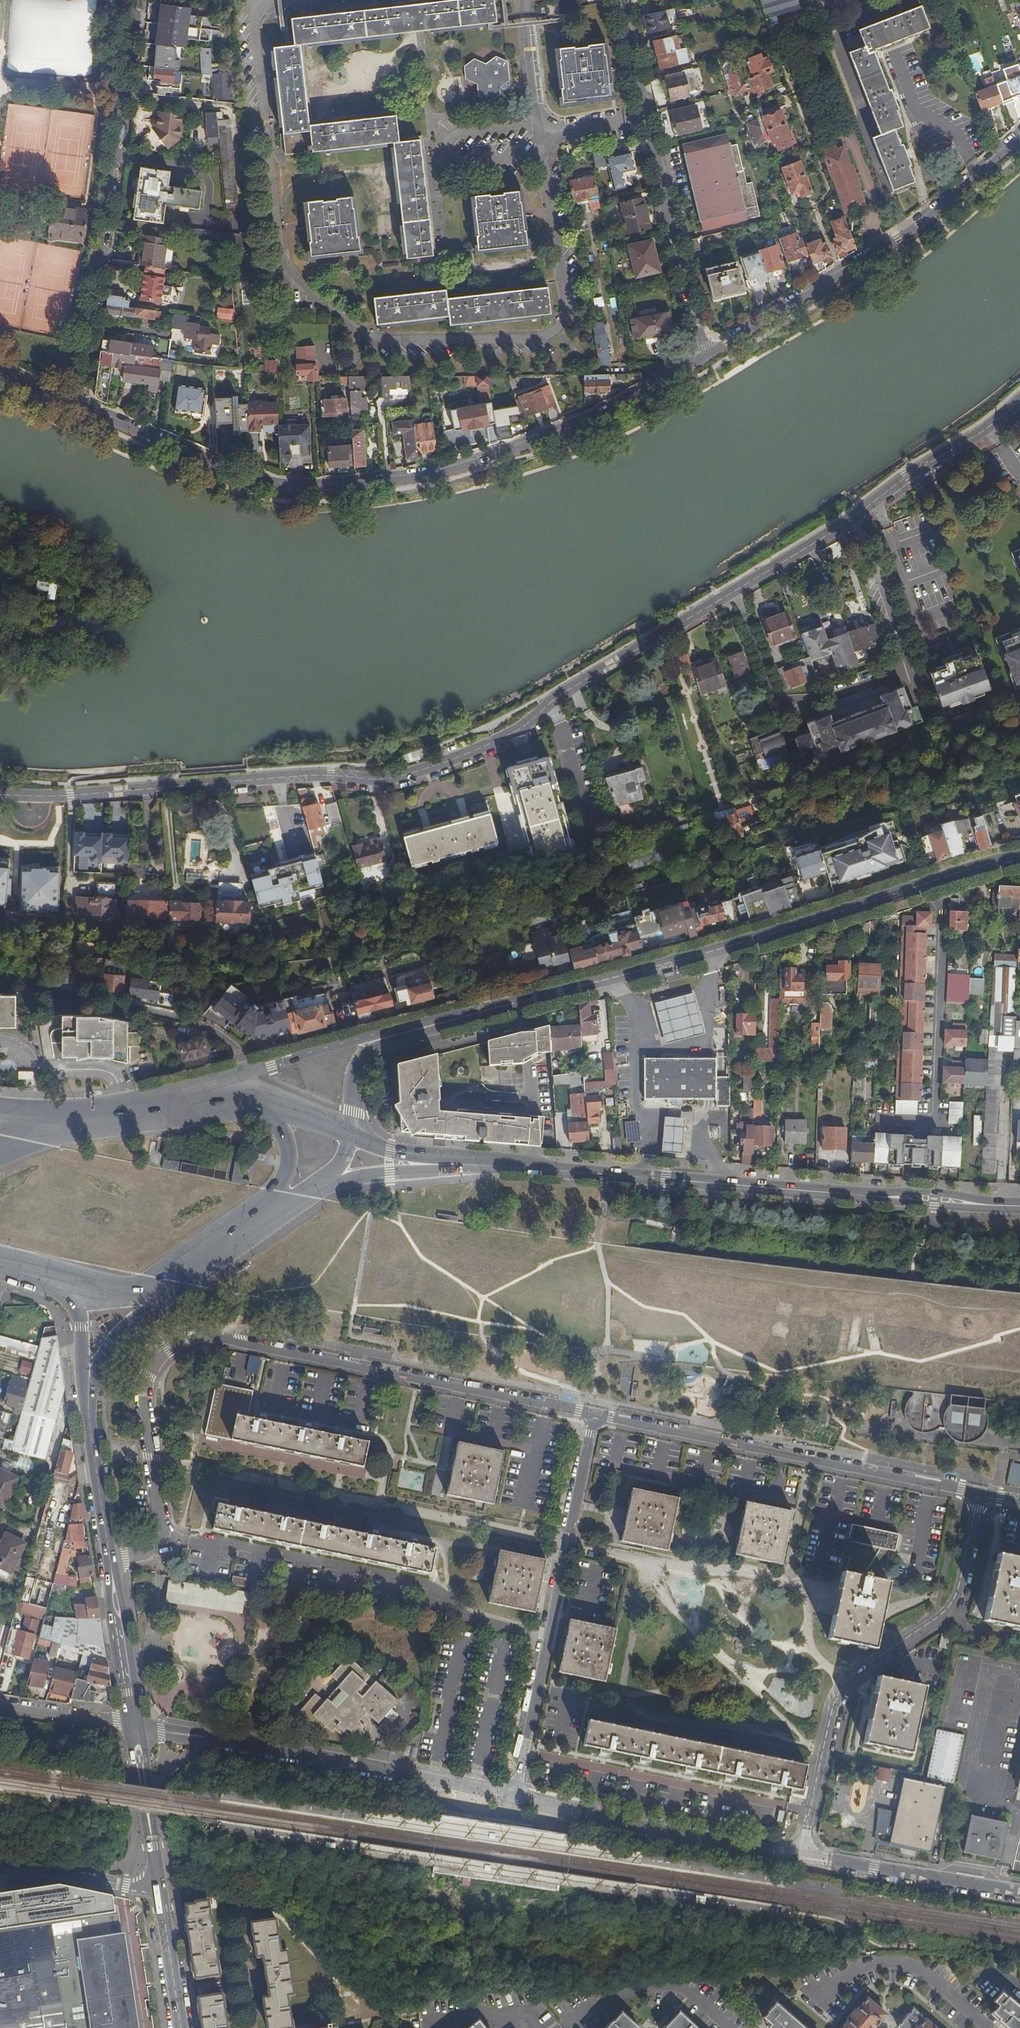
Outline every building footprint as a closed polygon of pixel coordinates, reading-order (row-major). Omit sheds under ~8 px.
[(47,74),(51,0),(7,0),(4,72),(47,74)] [(47,74),(89,76),(93,0),(51,0),(47,74)] [(284,19),(280,19),(269,20),(284,155),(393,143),(406,259),(433,256),(420,140),(399,143),(396,115),(308,125),(299,44),(488,23),(491,23),(496,23),(493,0),(452,0),(284,19)] [(504,24),(492,26),(493,31),(508,29),(524,28),(523,22),(509,24),(506,0),(501,0),(504,24)] [(773,46),(779,43),(784,42),(776,15),(791,11),(788,0),(760,0),(773,46)] [(791,11),(799,8),(796,0),(788,0),(791,11)] [(548,16),(559,15),(558,4),(546,5),(547,8),(543,8),(543,13),(547,13),(548,16)] [(872,138),(892,190),(914,182),(907,166),(910,165),(902,145),(899,146),(893,130),(902,126),(896,111),(898,110),(890,90),(888,90),(873,52),(875,51),(874,50),(929,28),(920,6),(858,30),(860,34),(847,39),(851,51),(848,53),(880,135),(872,138)] [(672,9),(643,16),(647,33),(669,28),(667,18),(674,16),(672,9)] [(554,19),(554,25),(567,23),(566,15),(560,15),(561,19),(554,19)] [(680,26),(682,32),(697,29),(695,22),(680,26)] [(157,42),(157,45),(176,47),(177,45),(178,46),(179,41),(189,42),(191,33),(154,28),(153,42),(157,42)] [(654,42),(657,55),(679,50),(676,37),(654,42)] [(701,52),(711,50),(710,42),(699,45),(700,50),(701,52)] [(562,104),(569,103),(580,102),(580,99),(583,98),(593,97),(594,100),(612,98),(610,84),(608,84),(605,55),(604,55),(604,49),(603,44),(588,46),(588,48),(574,49),(575,48),(574,48),(559,49),(560,60),(559,60),(562,89),(561,89),(562,104)] [(1011,44),(1004,47),(1008,56),(1014,54),(1011,44)] [(157,45),(155,68),(174,70),(174,72),(178,73),(178,69),(177,69),(177,66),(175,65),(176,47),(157,45)] [(679,50),(657,55),(660,69),(689,62),(686,51),(687,51),(687,48),(679,50)] [(211,50),(201,49),(202,60),(211,60),(211,50)] [(767,73),(772,71),(768,60),(763,62),(760,55),(746,60),(753,78),(767,73)] [(507,62),(497,58),(496,57),(486,65),(477,61),(474,59),(464,67),(465,79),(477,85),(479,97),(482,99),(490,102),(500,95),(499,82),(501,81),(509,75),(507,62)] [(202,69),(212,68),(211,60),(202,60),(202,69)] [(1019,96),(1019,69),(1018,63),(1003,68),(1007,80),(995,84),(1002,103),(1019,96)] [(155,68),(150,67),(149,81),(161,82),(161,86),(167,86),(168,82),(180,84),(182,73),(178,73),(174,72),(174,70),(155,68)] [(203,76),(213,77),(212,73),(212,68),(202,69),(203,76)] [(693,68),(666,74),(667,79),(663,80),(667,98),(671,97),(671,98),(699,92),(693,68)] [(731,96),(747,91),(747,90),(743,81),(739,70),(729,74),(734,88),(729,90),(731,96)] [(991,107),(1002,103),(995,84),(991,73),(990,70),(983,73),(988,89),(975,93),(984,118),(993,115),(991,107)] [(214,90),(215,101),(231,100),(229,72),(212,73),(213,77),(214,90)] [(743,81),(747,90),(752,88),(753,93),(772,86),(767,73),(753,78),(743,81)] [(192,100),(215,103),(215,101),(214,90),(193,87),(192,100)] [(671,121),(674,136),(701,129),(696,106),(673,112),(675,120),(671,121)] [(786,124),(789,122),(785,109),(781,110),(786,124)] [(767,130),(786,124),(781,110),(763,117),(767,130)] [(183,115),(160,112),(158,128),(155,130),(168,148),(179,140),(183,115)] [(218,127),(217,112),(207,114),(208,126),(209,143),(219,142),(218,127)] [(755,145),(766,141),(763,132),(758,120),(747,124),(755,145)] [(789,134),(786,124),(767,130),(772,143),(776,142),(778,148),(790,143),(788,138),(790,137),(789,134)] [(221,163),(226,211),(237,210),(230,126),(218,127),(219,142),(221,163)] [(682,145),(688,172),(740,160),(736,145),(729,146),(726,134),(682,145)] [(859,186),(852,166),(850,167),(843,148),(836,150),(835,147),(823,152),(824,155),(845,213),(865,206),(858,187),(859,186)] [(617,155),(616,149),(616,148),(592,152),(593,153),(596,169),(608,166),(614,190),(625,187),(622,173),(634,170),(630,152),(617,155)] [(688,172),(696,205),(753,191),(751,183),(746,184),(740,160),(688,172)] [(787,181),(805,175),(800,161),(782,168),(787,181)] [(142,167),(134,218),(163,222),(166,203),(200,208),(202,190),(196,189),(196,188),(191,187),(191,189),(168,185),(170,171),(142,167)] [(812,193),(805,175),(787,181),(791,194),(800,191),(802,197),(812,193)] [(570,182),(573,202),(586,200),(587,202),(588,210),(599,208),(594,178),(570,182)] [(753,191),(696,205),(702,230),(760,216),(753,191)] [(525,231),(523,231),(521,202),(519,203),(519,192),(503,193),(503,195),(497,196),(490,197),(490,195),(474,197),(476,208),(474,208),(477,236),(476,236),(477,251),(481,250),(495,249),(495,246),(504,245),(508,245),(509,247),(527,245),(526,236),(525,231)] [(334,201),(321,203),(321,201),(306,203),(307,213),(306,213),(309,242),(307,242),(309,257),(327,255),(327,252),(340,250),(341,253),(358,252),(357,237),(355,237),(352,208),(351,208),(349,198),(334,199),(334,201)] [(628,234),(649,229),(642,199),(621,204),(628,234)] [(84,217),(85,211),(61,207),(61,205),(53,203),(48,238),(56,240),(56,238),(81,241),(81,235),(85,235),(87,217),(84,217)] [(839,261),(857,251),(855,247),(854,244),(852,238),(851,234),(845,218),(831,223),(838,242),(833,244),(839,261)] [(229,247),(254,250),(253,237),(188,228),(186,241),(229,247)] [(779,239),(787,262),(809,254),(805,245),(803,238),(799,240),(797,234),(795,228),(790,230),(792,234),(787,236),(779,239)] [(145,235),(141,266),(147,267),(163,269),(167,238),(145,235)] [(170,270),(174,239),(167,238),(163,269),(165,270),(170,270)] [(689,241),(691,252),(700,250),(698,239),(689,241)] [(809,254),(817,276),(826,270),(822,261),(831,257),(827,246),(822,248),(819,240),(805,245),(809,254)] [(652,241),(628,246),(636,278),(659,272),(652,241)] [(759,252),(767,277),(778,273),(777,269),(783,267),(777,246),(758,251),(759,252)] [(749,283),(767,277),(759,252),(741,258),(749,283)] [(713,298),(745,289),(735,261),(706,269),(713,298)] [(163,269),(147,267),(146,275),(144,275),(141,300),(161,303),(162,295),(166,296),(167,286),(164,286),(165,278),(164,278),(165,270),(163,269)] [(547,287),(447,299),(446,290),(374,298),(377,325),(449,317),(450,326),(550,314),(547,287)] [(109,295),(107,304),(128,307),(129,302),(129,301),(125,300),(125,298),(109,295)] [(107,304),(106,313),(163,320),(163,312),(128,307),(107,304)] [(232,310),(220,309),(219,317),(231,319),(232,310)] [(661,340),(661,336),(660,331),(665,330),(665,335),(673,334),(669,312),(644,316),(644,318),(631,321),(634,338),(644,337),(645,343),(661,340)] [(200,324),(186,322),(185,329),(186,330),(185,338),(197,340),(195,353),(210,354),(211,344),(218,345),(220,334),(210,333),(211,328),(199,327),(200,324)] [(594,338),(599,367),(609,365),(609,354),(607,336),(594,338)] [(103,339),(101,351),(114,352),(153,358),(154,346),(103,339)] [(314,347),(296,349),(298,366),(297,366),(297,375),(308,375),(308,381),(317,380),(316,365),(314,347)] [(98,402),(107,406),(112,367),(114,352),(101,351),(95,395),(98,402)] [(159,380),(169,381),(172,361),(168,360),(153,358),(114,352),(112,367),(125,368),(123,380),(149,383),(148,390),(157,392),(159,380)] [(244,378),(244,353),(239,353),(240,369),(212,366),(213,378),(244,378)] [(277,361),(265,361),(266,372),(276,374),(278,374),(277,361)] [(601,375),(584,375),(583,376),(584,393),(609,392),(609,375),(601,375)] [(366,389),(365,377),(348,377),(349,384),(351,414),(362,413),(366,409),(365,402),(360,402),(359,391),(361,391),(361,389),(366,389)] [(409,377),(404,377),(381,377),(381,395),(385,402),(388,399),(388,390),(406,389),(406,392),(410,392),(409,377)] [(206,389),(178,385),(175,409),(203,413),(206,389)] [(549,386),(519,397),(526,416),(555,406),(549,386)] [(325,401),(325,413),(346,412),(346,400),(325,401)] [(260,426),(278,424),(277,403),(247,405),(248,433),(260,432),(260,426)] [(494,420),(491,404),(486,405),(458,410),(463,430),(487,425),(495,423),(494,420)] [(520,415),(518,407),(502,409),(503,418),(494,420),(495,423),(495,427),(498,442),(512,439),(509,417),(520,415)] [(414,425),(414,420),(391,422),(393,435),(402,434),(405,460),(418,458),(417,449),(414,425)] [(436,450),(433,423),(414,425),(417,449),(421,449),(421,451),(436,450)] [(278,434),(279,461),(281,461),(282,463),(287,463),(288,461),(290,461),(289,459),(291,458),(291,453),(289,451),(289,444),(310,443),(309,424),(278,425),(278,434)] [(368,435),(367,424),(352,425),(352,426),(355,468),(366,467),(364,436),(368,435)] [(328,448),(329,467),(350,466),(349,446),(328,448)] [(242,462),(250,462),(249,451),(242,451),(242,462)] [(846,538),(851,554),(858,552),(851,532),(846,537),(846,538)] [(1012,555),(1019,575),(1019,552),(1012,555)] [(763,622),(772,645),(785,641),(786,644),(796,641),(786,614),(763,622)] [(874,624),(847,634),(853,652),(874,644),(875,647),(881,645),(874,624)] [(812,625),(798,629),(810,662),(832,655),(827,641),(822,628),(814,631),(812,625)] [(832,655),(838,673),(858,665),(854,654),(853,652),(847,634),(827,641),(832,655)] [(1005,648),(1019,684),(1019,636),(1010,640),(1012,645),(1005,648)] [(1012,645),(1010,640),(1003,643),(1005,648),(1012,645)] [(785,641),(772,645),(773,649),(787,644),(786,644),(785,641)] [(750,674),(742,653),(728,658),(736,679),(750,674)] [(692,669),(687,655),(681,658),(687,681),(688,681),(695,679),(692,669)] [(942,662),(945,672),(965,664),(962,655),(942,662)] [(965,664),(945,672),(941,673),(937,672),(930,675),(933,685),(942,708),(959,701),(962,706),(975,701),(973,696),(990,690),(983,670),(978,657),(971,659),(970,663),(965,664)] [(792,670),(776,676),(783,694),(793,690),(793,689),(808,683),(805,677),(808,676),(802,661),(791,665),(792,670)] [(702,665),(692,669),(695,679),(697,685),(700,696),(717,689),(719,694),(727,691),(716,662),(703,667),(702,665)] [(933,685),(930,675),(925,677),(929,686),(933,685)] [(695,679),(688,681),(690,687),(697,685),(695,679)] [(880,698),(883,705),(883,706),(883,708),(849,720),(834,726),(833,724),(832,722),(830,717),(826,719),(821,720),(822,722),(817,724),(816,724),(816,722),(807,726),(810,734),(794,740),(795,743),(801,758),(813,754),(816,763),(916,725),(911,710),(903,689),(893,693),(894,695),(890,696),(889,694),(882,697),(880,698)] [(883,705),(833,724),(834,726),(849,720),(883,708),(883,706),(883,705)] [(911,710),(916,725),(922,723),(916,708),(911,710)] [(770,736),(749,744),(754,761),(764,757),(766,763),(787,755),(780,737),(771,740),(770,736)] [(507,769),(534,865),(573,854),(546,758),(507,769)] [(642,768),(608,777),(617,806),(629,803),(631,807),(644,803),(640,786),(646,784),(642,768)] [(660,780),(654,782),(656,792),(663,790),(660,780)] [(308,799),(306,790),(298,790),(299,796),(300,798),(301,801),(305,800),(308,799)] [(306,820),(310,836),(314,835),(312,828),(324,825),(318,805),(307,807),(305,803),(305,800),(301,801),(306,820)] [(332,823),(341,821),(336,801),(326,804),(332,823)] [(735,809),(732,810),(734,815),(727,817),(729,821),(722,824),(724,831),(731,828),(732,831),(730,832),(731,834),(735,833),(736,835),(738,835),(739,838),(744,837),(742,831),(769,819),(768,816),(754,822),(753,819),(752,819),(753,822),(745,826),(743,820),(750,817),(747,810),(739,813),(743,827),(741,827),(735,809)] [(489,813),(405,837),(413,866),(498,843),(489,813)] [(980,849),(991,846),(986,831),(982,817),(975,818),(978,827),(979,829),(974,830),(975,833),(980,849)] [(942,831),(930,835),(929,835),(930,840),(922,843),(926,855),(929,864),(963,854),(956,835),(963,833),(971,831),(967,820),(952,823),(941,826),(942,831)] [(942,831),(941,826),(941,825),(928,829),(930,835),(942,831)] [(986,831),(991,846),(1005,841),(1002,831),(1001,831),(995,832),(994,829),(986,831)] [(4,838),(0,837),(0,867),(4,868),(4,855),(17,855),(17,857),(15,857),(15,864),(24,864),(25,864),(25,859),(25,840),(18,840),(19,831),(10,831),(10,838),(4,838)] [(42,831),(25,831),(25,840),(25,859),(48,859),(48,875),(60,875),(61,836),(48,836),(48,839),(42,839),(42,831)] [(85,833),(75,833),(74,856),(92,857),(92,864),(101,864),(101,857),(102,838),(85,838),(85,833)] [(969,852),(963,833),(956,835),(963,854),(969,852)] [(980,849),(975,833),(972,834),(977,850),(980,849)] [(112,834),(102,834),(102,838),(101,857),(119,858),(119,865),(128,865),(128,864),(129,839),(112,839),(112,834)] [(364,846),(353,849),(363,886),(394,877),(391,867),(398,865),(396,858),(388,860),(382,838),(371,841),(373,845),(364,847),(364,846)] [(826,872),(820,851),(796,859),(802,880),(826,872)] [(923,866),(929,864),(926,855),(920,857),(923,866)] [(277,879),(276,873),(252,880),(258,904),(273,901),(274,905),(282,903),(283,907),(292,904),(289,893),(298,890),(299,894),(312,891),(310,886),(322,883),(319,870),(316,859),(316,858),(305,861),(304,858),(301,856),(299,859),(291,862),(289,865),(287,866),(289,876),(277,879)] [(316,859),(319,870),(326,868),(323,857),(316,859)] [(146,864),(128,864),(128,865),(128,867),(128,880),(145,881),(146,864)] [(391,867),(394,877),(401,876),(398,865),(391,867)] [(281,872),(276,873),(277,879),(289,876),(287,866),(280,868),(281,872)] [(89,897),(77,896),(76,915),(119,917),(119,908),(116,908),(117,902),(118,902),(118,900),(117,900),(117,885),(97,884),(97,899),(88,898),(89,897)] [(749,888),(749,891),(750,894),(761,891),(759,884),(749,888)] [(770,916),(801,906),(798,898),(793,884),(762,894),(770,916)] [(843,884),(831,887),(834,895),(846,891),(843,884)] [(999,888),(998,909),(1019,910),(1019,890),(999,888)] [(289,893),(292,904),(301,902),(299,894),(298,890),(289,893)] [(761,919),(770,916),(762,894),(761,891),(750,894),(749,891),(739,894),(743,907),(746,906),(751,922),(761,919)] [(960,901),(952,900),(950,931),(967,932),(967,915),(959,915),(960,901)] [(127,901),(127,917),(165,919),(166,903),(127,901)] [(258,904),(259,909),(274,905),(273,901),(258,904)] [(729,919),(731,927),(738,925),(732,901),(721,904),(721,905),(710,909),(709,907),(691,912),(694,923),(695,926),(700,925),(701,927),(729,919)] [(200,921),(201,905),(181,904),(181,903),(170,902),(169,920),(180,921),(180,920),(200,921)] [(695,926),(694,923),(688,925),(681,904),(656,912),(663,934),(664,934),(666,938),(687,932),(689,931),(691,938),(698,937),(695,926)] [(903,918),(898,1041),(923,1042),(923,1027),(922,1027),(922,1024),(923,1024),(924,1013),(922,1013),(922,1010),(924,1010),(924,996),(923,995),(923,992),(924,991),(925,981),(923,980),(923,977),(925,977),(926,962),(924,962),(924,959),(926,957),(926,947),(925,946),(925,943),(926,943),(927,929),(927,925),(932,926),(932,915),(918,914),(918,918),(903,918)] [(588,920),(580,922),(586,945),(594,943),(588,920)] [(598,964),(644,951),(636,925),(608,932),(611,946),(595,950),(598,964)] [(700,925),(695,926),(698,937),(703,935),(701,927),(700,925)] [(226,947),(211,941),(211,954),(216,954),(226,952),(226,947)] [(556,945),(539,950),(544,969),(562,964),(556,945)] [(575,970),(592,965),(590,957),(573,961),(575,970)] [(872,963),(859,962),(858,995),(880,996),(881,967),(872,967),(872,963)] [(990,1035),(1015,1037),(1016,1023),(1017,1015),(1018,973),(1019,963),(1018,963),(1006,962),(995,962),(990,1031),(990,1035)] [(849,981),(850,963),(840,963),(840,969),(828,969),(828,974),(822,974),(821,993),(846,993),(847,981),(849,981)] [(795,971),(780,970),(780,1001),(780,1003),(790,1003),(790,1005),(798,1005),(798,1003),(809,1003),(809,989),(803,989),(802,976),(795,976),(795,971)] [(57,972),(55,984),(74,990),(75,973),(57,972)] [(124,977),(105,975),(104,978),(100,978),(100,982),(104,982),(103,992),(123,994),(124,977)] [(149,980),(131,978),(129,997),(158,1001),(159,992),(157,984),(148,983),(149,980)] [(448,978),(431,982),(431,983),(433,990),(450,986),(448,978)] [(984,980),(970,979),(969,995),(983,996),(984,980)] [(433,990),(431,983),(408,989),(412,1004),(435,998),(433,990)] [(292,998),(284,1000),(292,1029),(299,1027),(300,1032),(336,1022),(333,1012),(330,1013),(325,994),(293,1002),(292,998)] [(390,994),(354,1003),(357,1012),(360,1025),(371,1022),(369,1012),(393,1006),(390,994)] [(695,994),(656,1005),(666,1045),(705,1034),(695,994)] [(828,994),(821,994),(821,1025),(821,1029),(832,1029),(832,1014),(834,1011),(829,1004),(828,1004),(828,994)] [(16,1028),(15,999),(2,998),(2,995),(0,995),(0,1027),(16,1028)] [(292,1031),(292,1029),(284,1000),(259,1006),(255,1003),(245,1016),(221,997),(213,1008),(254,1040),(292,1031)] [(406,1000),(395,1003),(399,1015),(410,1012),(406,1000)] [(754,1050),(754,1061),(778,1061),(780,1003),(780,1001),(772,1001),(771,1050),(754,1050)] [(591,1018),(589,1004),(578,1007),(580,1028),(581,1033),(586,1033),(587,1037),(598,1035),(596,1017),(591,1018)] [(879,1024),(880,1007),(871,1006),(870,1024),(879,1024)] [(360,1025),(357,1012),(348,1014),(351,1027),(360,1025)] [(755,1036),(755,1018),(747,1018),(747,1016),(745,1016),(745,1014),(744,1013),(739,1013),(738,1014),(739,1016),(737,1016),(737,1036),(755,1036)] [(99,1018),(63,1017),(63,1055),(63,1058),(78,1058),(78,1061),(92,1058),(100,1059),(107,1060),(129,1065),(128,1024),(99,1018)] [(953,1030),(946,1030),(946,1035),(967,1036),(967,1030),(968,1023),(954,1023),(953,1030)] [(821,1029),(821,1025),(813,1025),(812,1051),(820,1051),(821,1029)] [(582,1049),(581,1033),(580,1028),(570,1029),(570,1026),(559,1027),(559,1029),(549,1030),(551,1052),(582,1049)] [(545,1055),(551,1054),(551,1052),(549,1030),(549,1027),(488,1043),(490,1069),(523,1067),(545,1055)] [(990,1046),(990,1035),(990,1031),(981,1031),(980,1045),(990,1046)] [(967,1036),(946,1035),(945,1043),(945,1045),(967,1046),(967,1036)] [(180,1046),(184,1062),(208,1056),(204,1040),(190,1043),(189,1040),(188,1037),(179,1039),(180,1046)] [(923,1042),(898,1041),(896,1115),(917,1115),(918,1102),(920,1102),(920,1094),(919,1094),(919,1091),(920,1090),(921,1080),(920,1079),(920,1076),(921,1076),(922,1061),(920,1061),(921,1058),(922,1056),(922,1047),(921,1047),(921,1043),(923,1042)] [(1002,1049),(989,1048),(989,1062),(1002,1062),(1002,1049)] [(585,1093),(616,1090),(613,1055),(605,1055),(608,1083),(585,1085),(585,1093)] [(530,1121),(486,1117),(439,1113),(439,1103),(440,1103),(437,1056),(398,1067),(402,1134),(487,1141),(528,1144),(530,1121)] [(684,1094),(718,1094),(718,1077),(718,1058),(691,1058),(688,1058),(646,1059),(646,1095),(669,1095),(674,1095),(684,1094)] [(987,1087),(989,1062),(966,1061),(966,1063),(965,1085),(965,1086),(987,1087)] [(965,1085),(966,1063),(952,1062),(951,1069),(944,1069),(943,1084),(965,1085)] [(1001,1063),(989,1062),(987,1087),(987,1089),(1000,1090),(1001,1063)] [(745,1092),(754,1092),(754,1075),(745,1075),(745,1092)] [(718,1101),(731,1101),(731,1076),(718,1077),(718,1094),(718,1101)] [(987,1090),(984,1134),(997,1134),(1000,1090),(987,1090)] [(571,1143),(589,1142),(588,1125),(586,1099),(586,1095),(572,1096),(574,1125),(569,1126),(571,1143)] [(586,1099),(588,1125),(599,1124),(598,1110),(601,1109),(600,1098),(593,1099),(588,1099),(586,1099)] [(950,1124),(963,1125),(964,1103),(950,1103),(950,1124)] [(530,1121),(528,1144),(542,1146),(544,1119),(531,1118),(530,1121)] [(685,1120),(665,1119),(663,1154),(683,1155),(685,1120)] [(743,1146),(743,1165),(752,1166),(753,1147),(753,1129),(753,1128),(746,1127),(746,1136),(741,1135),(741,1145),(743,1146)] [(753,1129),(753,1147),(761,1147),(761,1151),(768,1151),(768,1147),(772,1147),(772,1129),(753,1129)] [(805,1151),(806,1130),(785,1129),(784,1151),(805,1151)] [(846,1151),(847,1130),(824,1129),(823,1150),(846,1151)] [(984,1134),(982,1175),(995,1175),(997,1135),(984,1134)] [(875,1146),(874,1163),(877,1163),(886,1164),(889,1164),(889,1166),(892,1166),(901,1166),(904,1166),(912,1166),(915,1166),(917,1166),(917,1150),(916,1150),(916,1146),(916,1144),(913,1144),(913,1140),(913,1139),(912,1138),(911,1137),(910,1137),(890,1136),(890,1139),(883,1139),(883,1135),(875,1135),(875,1146)] [(615,1155),(622,1155),(621,1138),(613,1140),(615,1155)] [(957,1167),(960,1167),(962,1139),(956,1139),(956,1141),(948,1140),(949,1138),(942,1138),(942,1140),(941,1140),(940,1168),(941,1168),(941,1166),(948,1167),(957,1167)] [(938,1168),(940,1168),(941,1140),(927,1139),(927,1146),(927,1150),(917,1150),(917,1166),(920,1166),(926,1166),(926,1167),(929,1168),(938,1168)] [(852,1145),(851,1162),(874,1163),(875,1146),(852,1145)] [(56,1328),(45,1329),(42,1340),(58,1338),(56,1328)] [(18,1342),(0,1337),(0,1347),(7,1349),(6,1352),(15,1354),(18,1342)] [(58,1338),(42,1340),(40,1348),(37,1361),(31,1381),(31,1383),(22,1416),(15,1443),(12,1453),(46,1462),(66,1388),(58,1338)] [(37,1361),(40,1348),(18,1342),(15,1354),(37,1361)] [(22,1416),(31,1383),(13,1378),(5,1406),(17,1409),(16,1414),(22,1416)] [(204,1434),(233,1440),(237,1413),(250,1416),(255,1390),(215,1383),(204,1434)] [(987,1399),(936,1395),(915,1393),(914,1395),(910,1398),(907,1401),(905,1405),(904,1410),(903,1414),(904,1420),(906,1424),(910,1429),(913,1431),(918,1433),(921,1434),(929,1433),(937,1430),(939,1428),(945,1429),(950,1436),(955,1440),(960,1442),(967,1443),(977,1440),(983,1436),(987,1429),(989,1421),(985,1409),(987,1399)] [(365,1468),(368,1450),(370,1443),(352,1439),(352,1436),(341,1433),(341,1437),(313,1431),(314,1428),(302,1425),(300,1429),(266,1423),(267,1419),(256,1417),(256,1420),(249,1419),(250,1416),(237,1413),(233,1440),(365,1468)] [(3,1451),(12,1453),(15,1443),(6,1441),(3,1451)] [(64,1441),(58,1465),(57,1471),(54,1480),(66,1483),(68,1482),(69,1475),(73,1455),(70,1454),(73,1443),(64,1441)] [(494,1504),(505,1451),(459,1442),(448,1495),(494,1504)] [(1012,1463),(1007,1483),(1019,1486),(1019,1464),(1012,1463)] [(0,1471),(10,1476),(14,1469),(4,1464),(0,1471)] [(0,1471),(0,1507),(6,1509),(19,1481),(10,1476),(0,1471)] [(63,1499),(68,1482),(66,1483),(54,1480),(42,1526),(68,1533),(71,1522),(75,1506),(76,1503),(63,1499)] [(669,1551),(681,1498),(633,1487),(622,1542),(669,1551)] [(230,1502),(217,1499),(215,1505),(213,1515),(217,1515),(214,1531),(431,1574),(436,1549),(419,1546),(420,1542),(410,1540),(409,1544),(380,1538),(381,1535),(370,1532),(369,1536),(352,1532),(229,1507),(230,1502)] [(783,1565),(795,1512),(749,1503),(739,1555),(783,1565)] [(86,1520),(83,1505),(75,1506),(71,1522),(86,1520)] [(71,1522),(68,1533),(66,1541),(64,1549),(71,1551),(73,1543),(74,1550),(84,1549),(81,1526),(86,1525),(86,1520),(71,1522)] [(899,1534),(852,1524),(849,1540),(853,1541),(847,1572),(884,1579),(889,1549),(895,1550),(899,1534)] [(12,1573),(26,1545),(8,1535),(0,1551),(0,1567),(12,1573)] [(64,1549),(66,1541),(58,1539),(55,1554),(62,1556),(64,1549)] [(69,1559),(71,1551),(64,1549),(62,1556),(62,1557),(69,1559)] [(545,1558),(501,1550),(489,1603),(536,1613),(547,1559),(545,1558)] [(94,1577),(91,1556),(79,1553),(79,1559),(80,1559),(83,1575),(81,1575),(82,1585),(90,1583),(90,1578),(94,1577)] [(1019,1629),(1019,1557),(998,1553),(983,1621),(1019,1629)] [(29,1583),(24,1604),(48,1610),(52,1593),(54,1585),(57,1575),(58,1569),(43,1565),(39,1578),(41,1578),(39,1587),(29,1583)] [(880,1647),(892,1581),(884,1579),(847,1572),(842,1571),(837,1595),(842,1596),(838,1616),(834,1616),(830,1637),(880,1647)] [(70,1579),(57,1575),(54,1585),(67,1588),(68,1588),(70,1579)] [(167,1598),(244,1609),(245,1602),(259,1604),(261,1593),(172,1580),(169,1580),(167,1598)] [(67,1588),(54,1585),(52,1593),(66,1595),(67,1588)] [(101,1622),(98,1599),(87,1600),(88,1607),(81,1607),(79,1605),(75,1605),(77,1620),(87,1621),(101,1622)] [(24,1604),(21,1603),(18,1602),(16,1612),(25,1615),(25,1617),(32,1619),(33,1617),(45,1621),(45,1619),(48,1610),(24,1604)] [(107,1662),(101,1622),(87,1621),(77,1620),(56,1619),(51,1638),(53,1639),(52,1643),(53,1644),(61,1646),(60,1650),(83,1656),(107,1662)] [(618,1631),(572,1620),(560,1672),(606,1683),(618,1631)] [(35,1637),(11,1630),(4,1655),(30,1661),(35,1637)] [(941,1648),(948,1649),(951,1637),(944,1635),(941,1648)] [(58,1659),(60,1650),(61,1646),(53,1644),(50,1654),(50,1657),(58,1659)] [(81,1666),(83,1656),(60,1650),(58,1659),(81,1666)] [(111,1689),(107,1662),(83,1656),(81,1666),(80,1668),(77,1680),(101,1686),(111,1689)] [(371,1676),(348,1657),(331,1676),(340,1684),(325,1701),(315,1693),(297,1713),(321,1731),(326,1727),(332,1732),(335,1729),(342,1735),(346,1729),(355,1735),(365,1726),(359,1721),(367,1713),(378,1722),(396,1700),(376,1681),(362,1695),(359,1691),(371,1676)] [(50,1664),(34,1661),(32,1670),(29,1686),(44,1688),(46,1673),(47,1673),(50,1664)] [(49,1695),(67,1700),(72,1680),(60,1676),(64,1662),(57,1661),(49,1695)] [(76,1684),(77,1680),(80,1668),(75,1666),(72,1676),(75,1677),(74,1680),(73,1683),(76,1684)] [(865,1744),(912,1754),(917,1731),(914,1730),(919,1710),(921,1711),(926,1687),(906,1683),(906,1684),(899,1683),(899,1681),(880,1677),(875,1700),(878,1701),(873,1721),(870,1720),(865,1744)] [(67,1700),(71,1701),(76,1684),(73,1683),(74,1680),(72,1680),(67,1700)] [(97,1705),(101,1686),(77,1680),(76,1684),(71,1701),(97,1705)] [(112,1694),(111,1689),(101,1686),(97,1705),(103,1706),(111,1697),(112,1694)] [(807,1766),(590,1721),(585,1747),(603,1751),(603,1754),(613,1756),(613,1753),(642,1759),(641,1762),(652,1764),(653,1761),(688,1768),(687,1771),(698,1774),(698,1770),(727,1776),(726,1780),(737,1782),(738,1779),(773,1786),(772,1789),(782,1791),(783,1788),(793,1790),(792,1796),(805,1798),(808,1783),(803,1782),(807,1766)] [(965,1736),(939,1731),(929,1780),(933,1780),(932,1786),(936,1786),(938,1781),(955,1785),(965,1736)] [(891,1845),(933,1855),(933,1854),(932,1853),(945,1790),(947,1790),(947,1789),(936,1786),(932,1786),(905,1780),(905,1781),(906,1781),(899,1814),(878,1809),(878,1811),(880,1811),(875,1832),(894,1837),(893,1844),(891,1844),(891,1845)] [(964,1853),(1002,1860),(1009,1823),(971,1815),(964,1853)] [(0,1893),(0,1925),(113,1909),(112,1895),(59,1884),(0,1893)] [(210,1902),(197,1904),(197,1905),(188,1907),(189,1917),(187,1917),(189,1927),(193,1958),(191,1958),(192,1966),(193,1974),(196,1973),(197,1980),(221,1976),(210,1902)] [(0,1925),(0,2027),(137,2027),(119,1908),(113,1909),(0,1925)] [(289,1997),(295,1995),(289,1952),(282,1953),(277,1921),(254,1924),(259,1958),(265,1957),(271,1998),(265,1999),(269,2027),(294,2027),(289,1997)] [(993,2014),(1000,2020),(999,2022),(1005,2027),(1019,2027),(1019,2009),(1009,1999),(1008,1999),(1002,1994),(994,2003),(999,2007),(993,2014)] [(224,1995),(200,1999),(201,2005),(199,2005),(200,2013),(201,2021),(203,2021),(204,2027),(229,2027),(224,1995)] [(845,2027),(876,2027),(886,2016),(868,2001),(860,2010),(859,2010),(847,2023),(849,2024),(845,2027)] [(777,2005),(764,2019),(772,2026),(770,2027),(803,2027),(777,2005)] [(915,2010),(900,2027),(935,2027),(915,2010)] [(681,2013),(668,2027),(697,2027),(681,2013)] [(624,2014),(615,2024),(614,2024),(610,2027),(638,2027),(624,2014)]
